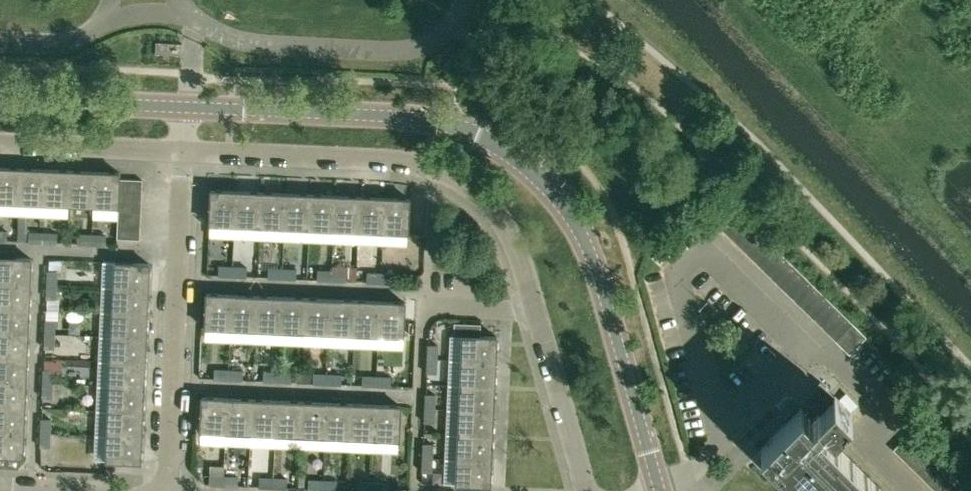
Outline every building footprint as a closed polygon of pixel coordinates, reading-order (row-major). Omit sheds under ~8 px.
[(156,42),(155,53),(182,55),(182,43),(156,42)] [(4,202),(20,202),(21,168),(0,167),(0,201),(4,202)] [(21,168),(20,202),(45,203),(46,169),(21,168)] [(46,169),(45,203),(69,205),(71,170),(46,169)] [(71,170),(69,205),(94,206),(96,171),(71,170)] [(96,171),(94,206),(119,207),(119,203),(119,191),(120,179),(120,172),(96,171)] [(120,179),(119,191),(142,192),(142,180),(120,179)] [(210,224),(211,224),(235,225),(237,191),(211,189),(210,224)] [(119,191),(119,203),(141,204),(142,192),(119,191)] [(235,225),(260,226),(261,192),(237,191),(235,225)] [(260,226),(285,227),(286,193),(261,192),(260,226)] [(285,227),(309,228),(311,194),(286,193),(285,227)] [(309,228),(334,229),(335,195),(311,194),(309,228)] [(334,229),(358,230),(360,196),(335,195),(334,229)] [(358,230),(383,232),(384,197),(360,196),(358,230)] [(408,233),(410,198),(384,197),(383,232),(408,233)] [(119,203),(119,207),(119,214),(141,216),(141,204),(119,203)] [(119,214),(119,226),(140,227),(141,216),(119,214)] [(119,226),(118,238),(139,238),(140,227),(119,226)] [(18,227),(17,241),(29,242),(30,228),(18,227)] [(30,239),(30,242),(44,243),(44,233),(30,232),(30,239)] [(8,242),(8,233),(0,233),(0,242),(8,242)] [(44,233),(44,243),(58,243),(58,233),(44,233)] [(79,236),(79,246),(93,246),(93,237),(79,236)] [(107,237),(93,237),(93,246),(107,247),(107,237)] [(30,284),(32,258),(0,257),(0,283),(30,284)] [(797,269),(789,261),(773,278),(781,286),(797,269)] [(150,264),(116,262),(114,288),(148,289),(150,264)] [(218,275),(233,276),(234,266),(219,265),(218,275)] [(233,276),(247,277),(247,266),(234,266),(233,276)] [(267,267),(266,277),(282,278),(283,268),(267,267)] [(295,268),(283,268),(282,278),(294,279),(295,268)] [(805,276),(797,269),(781,286),(789,293),(805,276)] [(47,270),(47,285),(57,285),(57,271),(47,270)] [(318,270),(317,280),(331,280),(332,270),(318,270)] [(346,271),(332,270),(331,280),(346,281),(346,271)] [(367,282),(380,282),(381,272),(367,272),(367,282)] [(380,282),(395,283),(395,273),(381,272),(380,282)] [(789,293),(797,301),(812,284),(805,276),(789,293)] [(29,308),(30,284),(0,283),(0,307),(29,308)] [(820,291),(812,284),(797,301),(804,308),(820,291)] [(47,285),(46,298),(56,299),(57,285),(47,285)] [(114,288),(113,312),(147,314),(148,289),(114,288)] [(804,308),(812,316),(828,299),(820,291),(804,308)] [(207,293),(205,327),(231,328),(232,294),(207,293)] [(231,328),(256,329),(257,295),(232,294),(231,328)] [(256,329),(280,330),(282,296),(257,295),(256,329)] [(280,330),(305,331),(306,297),(282,296),(280,330)] [(305,331),(329,333),(331,298),(306,297),(305,331)] [(329,333),(354,334),(355,300),(331,298),(329,333)] [(836,306),(828,299),(812,316),(820,323),(836,306)] [(354,334),(378,335),(380,301),(355,300),(354,334)] [(404,336),(406,302),(380,301),(378,335),(404,336)] [(843,314),(836,306),(820,323),(828,331),(843,314)] [(28,333),(29,308),(0,307),(0,332),(28,333)] [(113,312),(112,337),(146,338),(147,314),(113,312)] [(852,322),(843,314),(828,331),(836,339),(852,322)] [(55,320),(45,320),(44,334),(54,334),(55,320)] [(866,336),(852,322),(836,339),(850,353),(866,336)] [(463,335),(481,335),(481,324),(455,323),(454,335),(463,335)] [(27,358),(28,333),(0,332),(0,356),(27,358)] [(54,348),(54,334),(44,334),(43,348),(54,348)] [(497,336),(481,335),(463,335),(462,360),(496,362),(497,336)] [(112,337),(111,361),(145,363),(146,338),(112,337)] [(437,359),(437,356),(437,345),(427,345),(427,359),(437,359)] [(26,382),(27,358),(0,356),(0,381),(26,382)] [(436,374),(437,359),(427,359),(426,373),(436,374)] [(462,360),(461,385),(495,386),(496,362),(462,360)] [(111,361),(110,386),(144,387),(145,363),(111,361)] [(53,370),(42,369),(42,382),(52,383),(53,370)] [(215,369),(214,379),(229,380),(229,370),(215,369)] [(243,370),(229,370),(229,380),(243,380),(243,370)] [(263,381),(278,382),(278,372),(264,371),(263,381)] [(278,382),(292,382),(292,372),(278,372),(278,382)] [(313,373),(313,383),(327,384),(327,374),(313,373)] [(342,375),(327,374),(327,384),(341,385),(342,375)] [(363,386),(376,386),(376,376),(363,376),(363,386)] [(376,386),(391,387),(391,377),(376,376),(376,386)] [(25,407),(26,382),(0,381),(0,406),(25,407)] [(51,398),(52,383),(42,382),(41,397),(51,398)] [(461,385),(460,409),(494,411),(495,386),(461,385)] [(110,386),(109,410),(143,412),(144,387),(110,386)] [(435,408),(435,405),(435,395),(425,394),(425,408),(435,408)] [(762,448),(805,490),(885,490),(829,436),(852,412),(835,395),(812,418),(802,408),(762,448)] [(201,430),(227,431),(228,398),(202,397),(201,430)] [(227,431),(251,433),(253,399),(228,398),(227,431)] [(251,433),(276,434),(277,400),(253,399),(251,433)] [(276,434),(300,435),(302,401),(277,400),(276,434)] [(300,435),(325,436),(326,402),(302,401),(300,435)] [(325,436),(349,437),(351,403),(326,402),(325,436)] [(349,437),(374,438),(375,404),(351,403),(349,437)] [(399,439),(401,405),(375,404),(374,438),(399,439)] [(24,431),(25,407),(0,406),(0,430),(24,431)] [(434,423),(435,408),(425,408),(424,423),(434,423)] [(460,409),(458,434),(493,435),(494,411),(460,409)] [(109,410),(108,435),(142,436),(143,412),(109,410)] [(50,419),(40,419),(40,431),(50,432),(50,419)] [(907,427),(911,431),(917,437),(925,431),(914,420),(907,427)] [(23,457),(24,431),(0,430),(0,456),(23,457)] [(49,447),(50,432),(40,431),(39,447),(49,447)] [(458,434),(457,458),(492,460),(493,435),(458,434)] [(107,460),(112,461),(141,462),(142,436),(108,435),(107,460)] [(433,443),(425,443),(423,443),(423,457),(433,457),(433,443)] [(432,471),(433,457),(423,457),(422,471),(432,471)] [(456,484),(491,485),(492,460),(457,458),(456,484)] [(210,484),(224,485),(225,475),(210,474),(210,484)] [(224,485),(238,486),(238,476),(225,475),(224,485)] [(259,486),(273,487),(274,477),(260,476),(259,486)] [(273,487),(287,488),(288,478),(274,477),(273,487)] [(957,478),(944,490),(959,490),(965,486),(957,478)] [(309,479),(309,489),(322,489),(323,479),(309,479)] [(337,480),(323,479),(322,489),(337,490),(337,480)] [(358,490),(371,490),(372,482),(358,481),(358,490)] [(372,482),(371,490),(386,490),(387,482),(372,482)]
